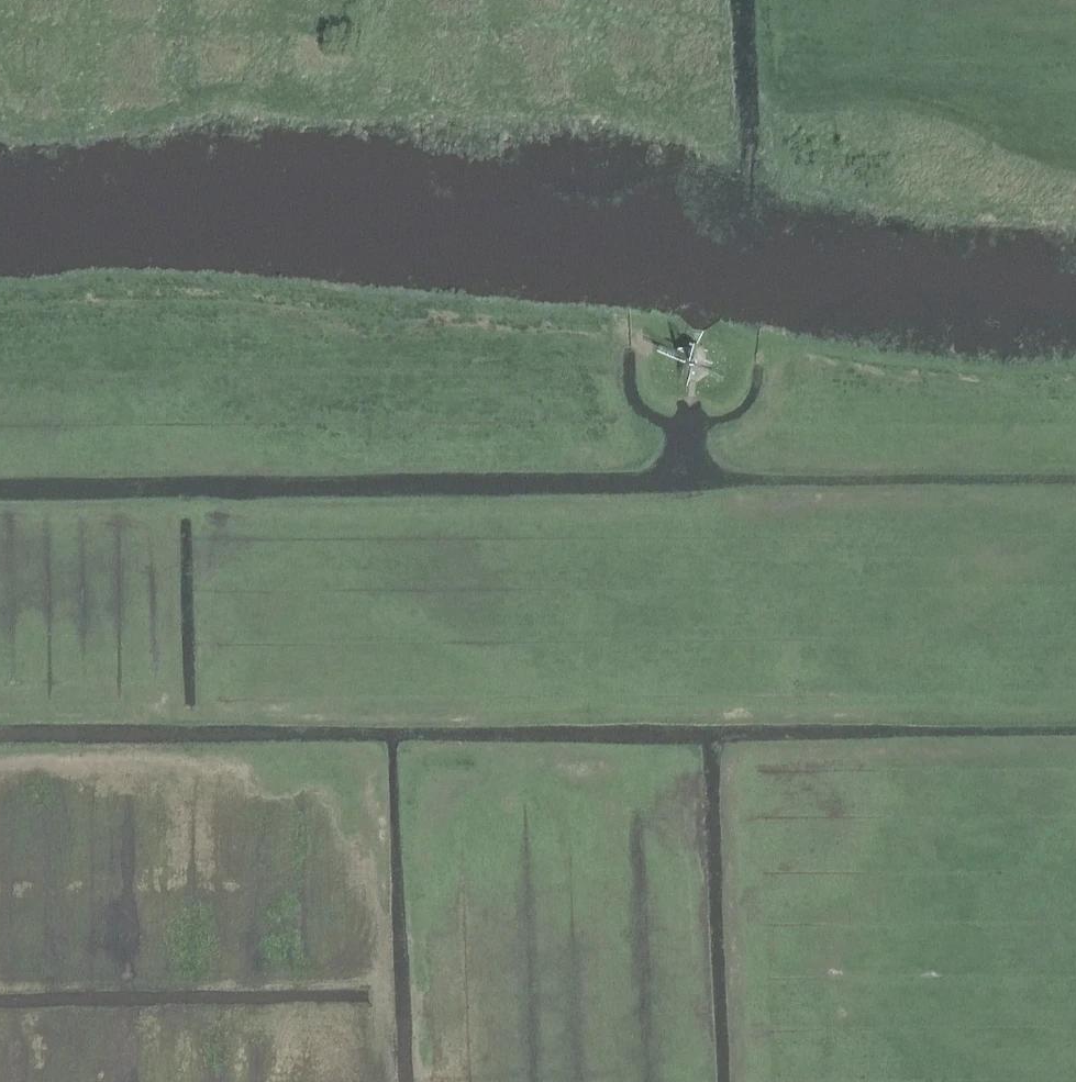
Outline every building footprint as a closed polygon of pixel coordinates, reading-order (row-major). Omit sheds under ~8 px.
[(699,355),(690,354),(681,362),(680,371),(688,381),(695,382),(706,373),(706,364),(699,355)]
